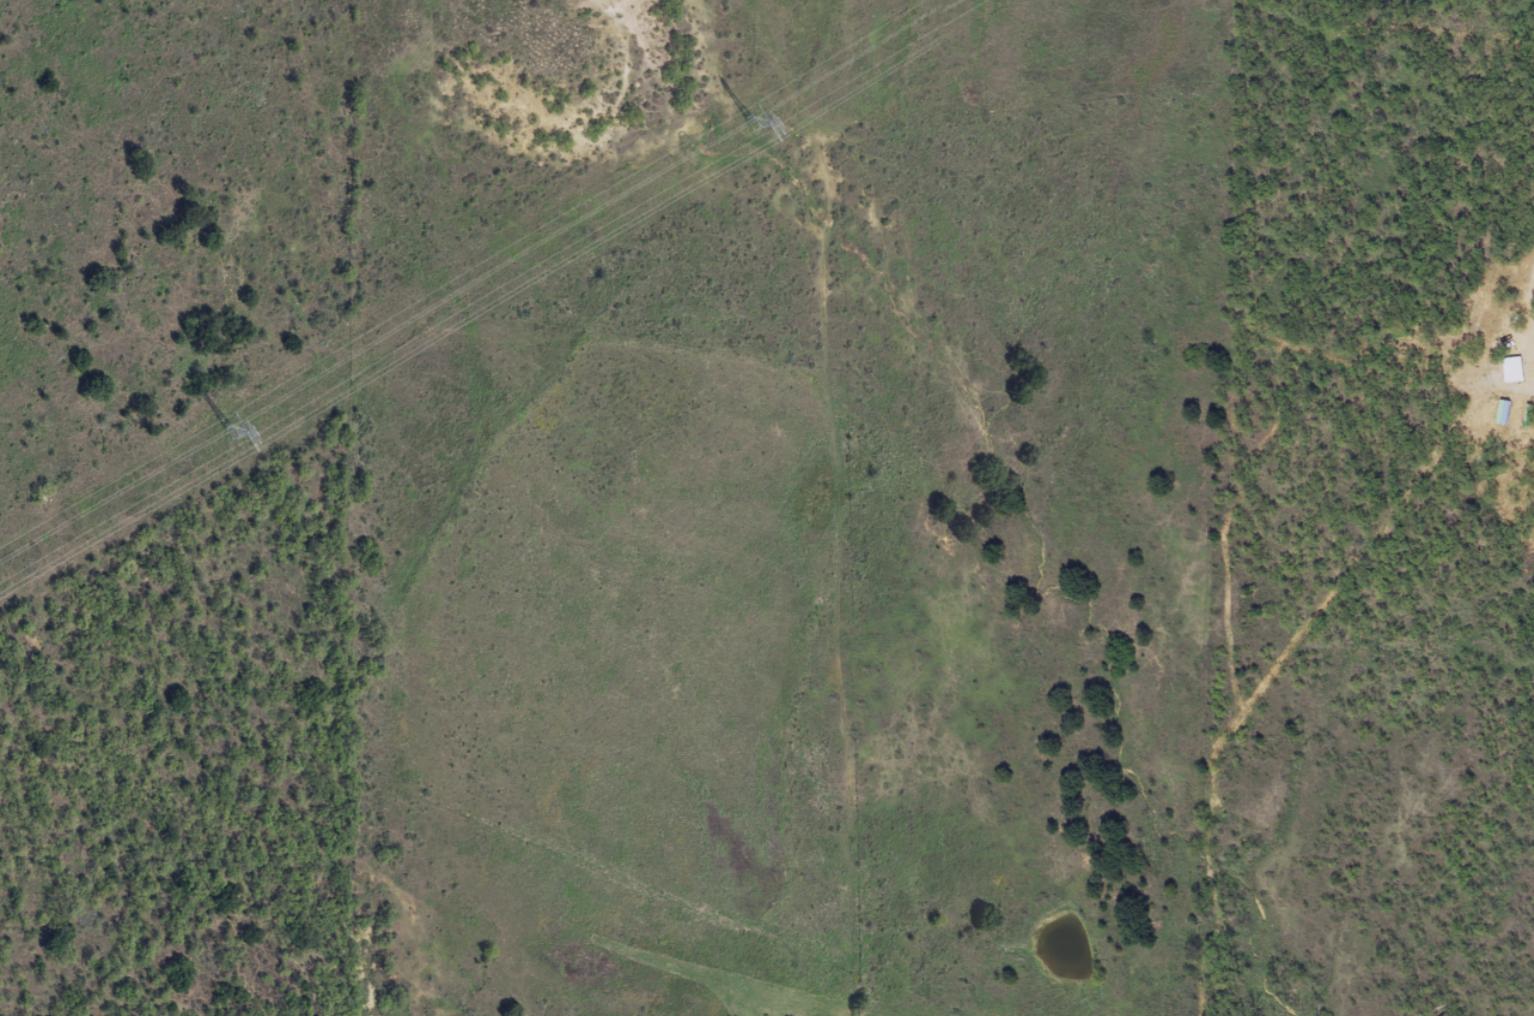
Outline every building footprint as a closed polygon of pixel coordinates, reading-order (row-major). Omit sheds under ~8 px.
[(1506,390),(1524,389),(1523,365),(1504,366),(1506,390)]
